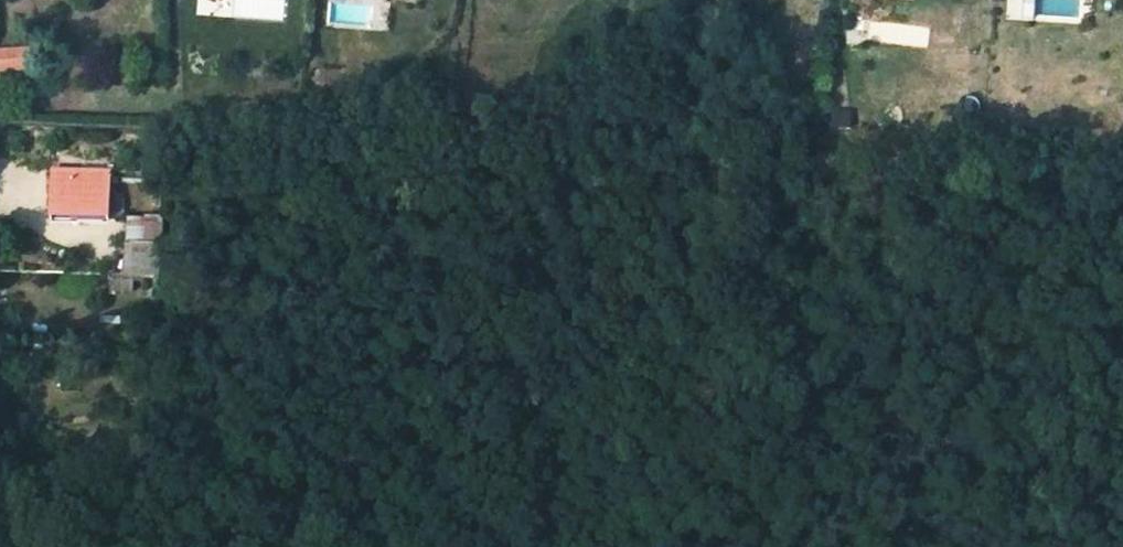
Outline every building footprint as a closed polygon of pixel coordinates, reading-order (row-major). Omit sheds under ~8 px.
[(23,67),(21,47),(0,48),(0,68),(23,67)] [(108,215),(108,169),(52,167),(51,214),(108,215)] [(127,219),(125,272),(157,273),(159,220),(127,219)]
